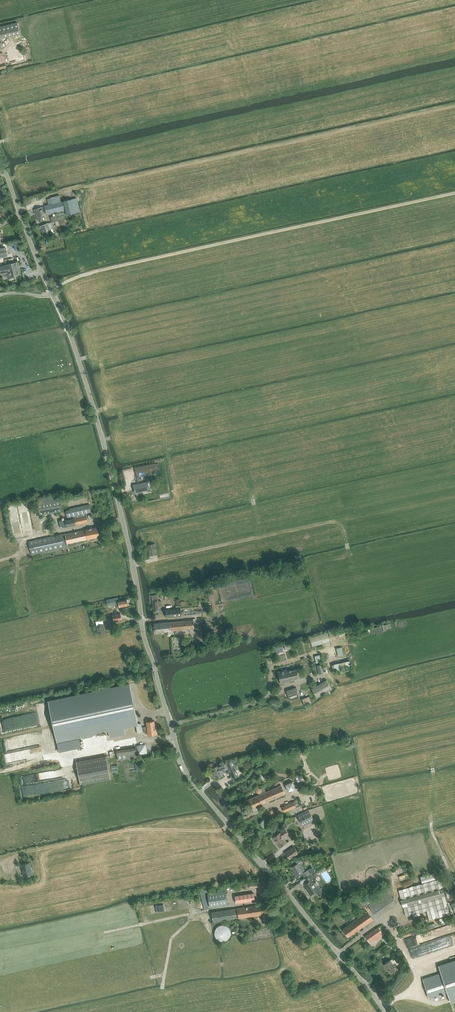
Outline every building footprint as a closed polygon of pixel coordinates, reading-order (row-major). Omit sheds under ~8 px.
[(20,34),(17,23),(0,27),(0,36),(1,39),(20,34)] [(49,205),(45,206),(47,214),(56,212),(58,218),(64,217),(63,210),(65,209),(67,215),(80,212),(76,198),(61,202),(60,195),(47,198),(49,205)] [(42,218),(45,217),(44,213),(45,213),(44,206),(41,207),(34,210),(35,213),(36,212),(39,222),(43,220),(42,218)] [(50,229),(52,229),(50,223),(48,224),(40,226),(41,229),(42,229),(45,236),(51,233),(50,229)] [(0,267),(0,269),(1,275),(8,273),(9,277),(20,275),(17,262),(6,265),(0,267)] [(135,468),(136,473),(143,471),(143,474),(156,471),(155,464),(135,468)] [(148,483),(134,486),(135,493),(149,490),(148,483)] [(61,511),(59,500),(58,495),(37,500),(38,504),(40,515),(61,511)] [(85,514),(91,512),(90,504),(69,508),(70,510),(66,511),(68,519),(74,517),(74,518),(66,520),(65,519),(60,520),(61,528),(88,522),(86,515),(86,516),(85,514)] [(89,529),(66,534),(68,544),(75,542),(84,540),(100,537),(100,536),(101,536),(100,533),(99,533),(98,527),(92,528),(92,527),(89,528),(89,529)] [(68,546),(68,544),(66,534),(65,533),(29,541),(32,554),(68,546)] [(149,556),(157,554),(155,544),(147,545),(149,556)] [(159,606),(162,606),(161,600),(158,601),(157,594),(152,595),(154,612),(159,612),(159,606)] [(128,602),(129,602),(128,599),(127,599),(119,600),(118,597),(106,600),(107,606),(117,605),(117,607),(128,605),(127,603),(128,603),(128,602)] [(176,608),(165,609),(166,617),(181,616),(181,612),(180,608),(179,605),(176,606),(176,608)] [(171,631),(194,628),(193,619),(154,623),(155,632),(161,631),(162,632),(164,632),(164,631),(165,631),(166,635),(168,636),(169,636),(171,634),(171,631)] [(96,621),(99,634),(106,632),(103,620),(96,621)] [(390,623),(382,625),(384,631),(386,630),(391,628),(390,623)] [(371,635),(383,632),(382,626),(370,629),(371,635)] [(320,635),(310,637),(312,647),(323,644),(330,642),(328,632),(320,635)] [(350,661),(334,664),(335,670),(351,667),(350,661)] [(278,672),(279,678),(297,674),(297,669),(285,672),(285,670),(278,672)] [(298,678),(297,674),(279,678),(281,684),(287,682),(287,681),(298,678)] [(331,689),(326,680),(312,689),(317,697),(331,689)] [(129,684),(49,702),(57,741),(109,730),(110,737),(125,734),(124,727),(136,724),(138,733),(143,732),(141,723),(138,724),(129,684)] [(290,700),(299,697),(296,687),(286,691),(290,700)] [(309,696),(302,699),(304,705),(311,702),(309,696)] [(147,726),(147,727),(147,729),(155,728),(154,721),(146,722),(147,726)] [(147,743),(137,745),(139,754),(148,752),(147,743)] [(118,760),(138,757),(136,747),(116,750),(118,760)] [(81,784),(83,784),(110,779),(106,756),(76,761),(81,784)] [(232,760),(226,763),(227,763),(229,768),(229,769),(231,774),(233,778),(239,776),(232,760)] [(218,765),(212,768),(216,778),(222,775),(221,771),(225,769),(229,768),(227,763),(224,764),(223,764),(218,766),(218,765)] [(294,776),(299,787),(304,785),(299,774),(294,776)] [(285,784),(288,792),(296,789),(293,781),(285,784)] [(257,795),(249,799),(253,808),(261,805),(261,804),(285,794),(281,785),(266,792),(262,793),(260,794),(257,796),(257,795)] [(288,815),(298,811),(303,809),(301,805),(296,807),(300,805),(298,799),(282,806),(285,812),(286,811),(288,815)] [(303,826),(313,820),(308,810),(297,815),(303,826)] [(284,820),(281,814),(272,819),(275,824),(284,820)] [(283,837),(288,833),(285,830),(280,833),(273,838),(280,847),(287,842),(283,837)] [(286,853),(290,859),(299,853),(294,847),(286,853)] [(298,864),(292,867),(296,873),(295,874),(297,877),(302,873),(305,878),(310,874),(308,870),(305,871),(302,865),(300,862),(303,861),(302,860),(296,861),(298,864)] [(24,877),(32,875),(30,863),(21,864),(24,877)] [(316,887),(318,885),(316,882),(313,883),(311,880),(313,879),(315,878),(319,876),(316,872),(313,874),(312,874),(311,875),(305,879),(307,882),(304,884),(306,888),(307,888),(311,895),(316,892),(319,896),(323,893),(318,886),(316,887)] [(434,873),(420,877),(422,883),(436,879),(434,873)] [(429,920),(450,914),(440,879),(399,891),(406,916),(412,914),(419,912),(427,910),(429,920)] [(205,893),(208,892),(208,889),(200,891),(205,909),(209,908),(205,893)] [(210,907),(228,904),(226,891),(208,893),(210,907)] [(377,917),(397,903),(388,891),(368,905),(377,917)] [(373,892),(362,900),(366,905),(369,903),(377,898),(373,892)] [(236,903),(255,900),(254,893),(235,896),(236,903)] [(261,905),(237,908),(239,918),(254,916),(255,922),(260,922),(259,915),(262,915),(263,919),(264,924),(269,924),(268,914),(269,913),(268,911),(267,910),(266,903),(261,904),(261,905)] [(213,922),(239,918),(237,908),(212,912),(213,922)] [(349,937),(373,920),(368,912),(343,929),(349,937)] [(229,928),(228,927),(227,926),(226,926),(225,925),(224,925),(222,925),(221,925),(220,925),(218,926),(217,927),(216,928),(216,929),(215,930),(215,932),(215,933),(215,934),(215,936),(216,937),(216,938),(217,939),(218,940),(220,941),(221,941),(222,941),(224,941),(225,941),(226,940),(228,939),(229,939),(230,937),(230,936),(231,935),(231,934),(231,932),(231,931),(230,930),(229,928)] [(381,932),(385,930),(381,925),(365,936),(369,941),(371,944),(384,935),(381,932)] [(390,960),(384,964),(391,974),(397,969),(393,963),(394,962),(392,959),(390,960)] [(423,979),(426,988),(427,990),(429,992),(431,994),(433,994),(434,996),(447,992),(451,1002),(454,1001),(454,961),(439,966),(441,973),(423,979)]
